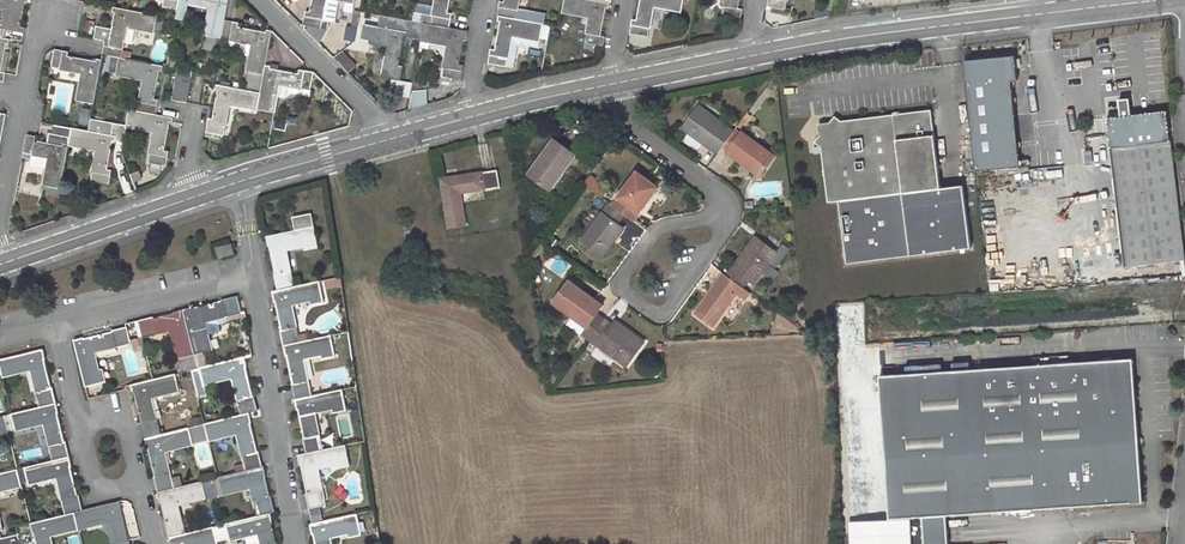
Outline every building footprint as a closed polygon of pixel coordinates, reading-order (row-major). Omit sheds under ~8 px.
[(11,7),(5,38),(11,40),(23,42),(26,28),(21,27),(26,0),(0,0),(0,5),(11,7)] [(163,7),(178,9),(180,0),(164,0),(163,7)] [(206,35),(222,39),(225,20),(229,0),(180,0),(178,9),(176,19),(185,21),(188,3),(211,7),(206,35)] [(310,12),(306,11),(303,26),(322,29),(327,0),(313,0),(310,12)] [(434,16),(422,14),(420,23),(424,23),(450,28),(452,14),(448,13),(451,0),(436,0),(434,16)] [(497,16),(499,16),(515,19),(519,0),(504,0),(504,2),(500,2),(497,16)] [(601,36),(606,8),(609,9),(610,3),(591,0),(566,0),(564,11),(591,16),(586,43),(605,45),(606,37),(601,36)] [(631,34),(649,37),(655,6),(682,11),(684,0),(641,0),(637,21),(633,20),(631,34)] [(739,9),(740,0),(726,0),(723,15),(741,19),(743,9),(739,9)] [(772,12),(785,15),(788,0),(769,0),(768,7),(773,8),(772,12)] [(432,15),(434,7),(418,3),(416,11),(432,15)] [(114,7),(113,12),(114,12),(112,28),(97,25),(95,39),(106,41),(104,55),(119,58),(122,58),(127,27),(155,32),(158,15),(114,7)] [(405,67),(400,66),(405,37),(422,40),(424,23),(420,23),(380,15),(379,27),(365,24),(362,40),(390,46),(384,77),(402,81),(405,67)] [(491,49),(489,64),(506,67),(508,58),(512,35),(541,40),(544,24),(515,19),(499,16),(498,21),(501,21),(496,50),(491,49)] [(93,36),(96,22),(87,20),(83,34),(93,36)] [(225,20),(222,39),(253,44),(245,90),(261,93),(266,65),(272,31),(267,30),(267,32),(239,27),(240,22),(225,20)] [(464,65),(459,64),(465,36),(467,37),(468,31),(450,28),(424,23),(422,40),(449,45),(444,76),(461,79),(464,65)] [(512,35),(508,58),(516,60),(518,45),(522,44),(540,47),(541,40),(512,35)] [(4,82),(6,73),(2,72),(7,44),(10,44),(11,40),(5,38),(0,38),(0,81),(4,82)] [(446,52),(447,47),(424,42),(423,47),(446,52)] [(84,73),(78,101),(94,104),(103,60),(97,59),(97,61),(69,56),(70,52),(55,49),(52,67),(84,73)] [(344,52),(337,58),(349,71),(356,65),(344,52)] [(1019,53),(970,57),(979,168),(1024,165),(1022,141),(1033,140),(1031,114),(1019,115),(1016,79),(1021,79),(1019,53)] [(145,79),(139,111),(157,115),(159,101),(155,100),(160,71),(163,71),(164,66),(122,58),(119,58),(117,74),(145,79)] [(312,90),(310,89),(313,73),(300,69),(299,73),(270,68),(270,66),(266,65),(261,93),(258,109),(275,112),(280,84),(301,88),(300,94),(311,97),(312,90)] [(179,69),(174,100),(188,103),(194,72),(179,69)] [(208,118),(205,137),(220,139),(221,135),(224,136),(230,104),(258,109),(261,93),(245,90),(217,84),(216,90),(218,91),(213,119),(208,118)] [(412,106),(429,106),(429,90),(412,90),(412,106)] [(699,106),(682,128),(718,154),(723,148),(734,132),(699,106)] [(130,110),(127,126),(155,131),(149,163),(167,166),(170,152),(165,151),(171,122),(173,123),(174,118),(157,115),(139,111),(130,110)] [(971,248),(963,186),(940,188),(930,110),(840,121),(834,117),(830,123),(826,123),(819,133),(819,136),(814,143),(821,148),(827,202),(838,201),(846,264),(971,248)] [(1107,118),(1126,268),(1184,260),(1184,259),(1166,112),(1107,118)] [(747,114),(738,127),(741,129),(746,121),(747,122),(751,117),(747,114)] [(98,150),(91,181),(109,185),(112,170),(108,169),(113,141),(124,143),(127,126),(92,119),(90,131),(72,128),(69,145),(98,150)] [(817,124),(819,133),(826,123),(817,124)] [(48,143),(35,141),(37,136),(27,135),(23,158),(32,160),(33,155),(50,158),(45,185),(47,185),(47,196),(60,198),(69,145),(72,128),(54,125),(52,134),(50,133),(48,143)] [(728,152),(727,152),(760,176),(774,156),(742,133),(741,134),(735,130),(734,132),(723,148),(728,152)] [(555,140),(529,174),(549,190),(575,155),(555,140)] [(457,177),(441,180),(449,229),(466,227),(460,193),(484,189),(484,190),(500,188),(497,170),(466,175),(461,179),(458,180),(457,177)] [(592,173),(584,183),(597,193),(605,183),(592,173)] [(637,173),(613,206),(625,214),(634,221),(658,189),(637,173)] [(610,203),(604,211),(619,222),(625,214),(613,206),(610,203)] [(604,211),(602,215),(617,225),(619,222),(604,211)] [(295,231),(267,236),(268,242),(270,243),(276,275),(274,275),(278,291),(295,287),(292,272),(291,272),(286,250),(306,246),(307,249),(319,247),(312,214),(293,217),(295,231)] [(602,215),(581,242),(602,257),(623,229),(617,225),(602,215)] [(756,238),(727,277),(742,287),(748,279),(754,284),(776,253),(756,238)] [(232,246),(218,249),(220,258),(234,255),(232,246)] [(723,274),(694,314),(713,328),(736,295),(744,301),(750,293),(742,287),(727,277),(723,274)] [(342,278),(329,280),(330,288),(343,286),(342,278)] [(278,291),(273,292),(274,298),(276,297),(282,330),(281,330),(284,345),(310,340),(309,334),(300,336),(298,327),(297,327),(292,305),(313,301),(313,304),(325,302),(321,282),(295,287),(278,291)] [(604,320),(597,314),(603,306),(569,282),(554,302),(588,327),(583,334),(590,339),(604,320)] [(190,309),(185,311),(196,354),(210,350),(208,343),(210,343),(205,322),(226,316),(227,318),(242,313),(238,297),(223,301),(223,302),(191,310),(190,309)] [(863,340),(861,308),(846,308),(847,321),(855,320),(856,340),(863,340)] [(154,318),(139,322),(143,338),(144,339),(159,335),(159,333),(172,331),(180,358),(196,354),(185,311),(178,312),(178,313),(154,319),(154,318)] [(604,320),(590,339),(627,366),(644,343),(625,329),(622,333),(612,326),(604,320)] [(616,322),(612,326),(622,333),(625,329),(616,322)] [(81,339),(75,341),(86,388),(106,383),(103,371),(100,372),(95,353),(117,347),(117,349),(132,344),(128,327),(113,331),(113,333),(81,341),(81,339)] [(310,340),(284,345),(285,352),(287,351),(294,384),(292,384),(295,399),(313,396),(309,380),(308,381),(304,359),(324,355),(324,358),(336,356),(332,336),(310,340)] [(143,338),(133,341),(136,351),(146,349),(144,339),(143,338)] [(0,361),(0,362),(3,375),(11,373),(11,376),(33,370),(38,392),(37,393),(40,407),(57,403),(53,388),(52,389),(44,357),(46,356),(44,350),(0,361)] [(245,358),(200,369),(203,383),(211,381),(212,383),(233,378),(239,399),(238,400),(242,415),(250,413),(259,411),(256,396),(253,396),(245,364),(247,363),(245,358)] [(872,377),(873,393),(882,392),(891,519),(924,517),(926,543),(950,543),(948,515),(1144,501),(1140,443),(1143,442),(1143,441),(1143,439),(1142,437),(1140,437),(1135,358),(872,377)] [(177,375),(132,386),(133,391),(135,391),(143,423),(142,424),(145,439),(162,435),(159,419),(157,420),(152,398),(173,393),(173,390),(181,389),(177,375)] [(313,396),(295,399),(297,406),(298,405),(305,438),(304,438),(307,454),(324,450),(321,435),(319,435),(315,413),(334,409),(335,412),(347,410),(343,390),(313,396)] [(40,407),(12,414),(16,429),(24,427),(24,429),(46,424),(51,446),(50,446),(53,461),(70,457),(66,442),(65,442),(57,410),(59,409),(57,403),(40,407)] [(250,413),(242,415),(205,424),(210,441),(238,434),(244,456),(243,456),(246,471),(263,467),(260,452),(258,452),(251,419),(252,419),(250,413)] [(342,438),(354,435),(348,413),(335,416),(342,438)] [(2,434),(1,432),(8,430),(5,416),(0,417),(0,435),(2,434)] [(162,435),(145,439),(147,445),(148,445),(156,477),(154,477),(158,493),(175,489),(171,474),(170,474),(165,452),(187,447),(186,445),(194,443),(190,428),(162,435)] [(307,454),(298,455),(299,462),(301,461),(308,493),(307,494),(310,510),(327,505),(324,491),(322,491),(318,468),(338,464),(338,467),(350,465),(346,446),(324,450),(307,454)] [(53,461),(26,468),(29,483),(37,481),(37,482),(58,477),(64,499),(63,500),(66,515),(75,513),(83,511),(80,496),(78,496),(70,463),(72,463),(70,457),(53,461)] [(246,471),(219,478),(223,494),(253,487),(256,501),(255,501),(259,516),(271,513),(276,512),(272,496),(271,497),(265,473),(266,472),(265,467),(263,467),(246,471)] [(14,488),(14,486),(21,484),(18,470),(0,474),(0,491),(14,488)] [(175,489),(158,493),(160,499),(161,498),(168,523),(166,523),(170,538),(186,534),(183,519),(181,519),(178,505),(207,498),(203,482),(175,489)] [(75,513),(79,527),(87,525),(88,527),(109,521),(114,543),(113,543),(131,543),(130,540),(128,540),(120,508),(122,507),(120,502),(83,511),(75,513)] [(31,524),(32,529),(34,529),(37,543),(52,543),(50,536),(71,531),(70,529),(79,527),(75,513),(66,515),(31,524)] [(226,525),(230,538),(237,537),(238,539),(260,534),(262,543),(279,543),(278,543),(277,543),(271,519),(273,519),(271,513),(259,516),(226,525)] [(311,525),(312,531),(314,531),(316,543),(331,543),(330,538),(350,533),(350,537),(362,534),(358,514),(311,525)] [(219,543),(215,527),(186,534),(170,538),(171,543),(173,543),(217,543),(219,543)]
